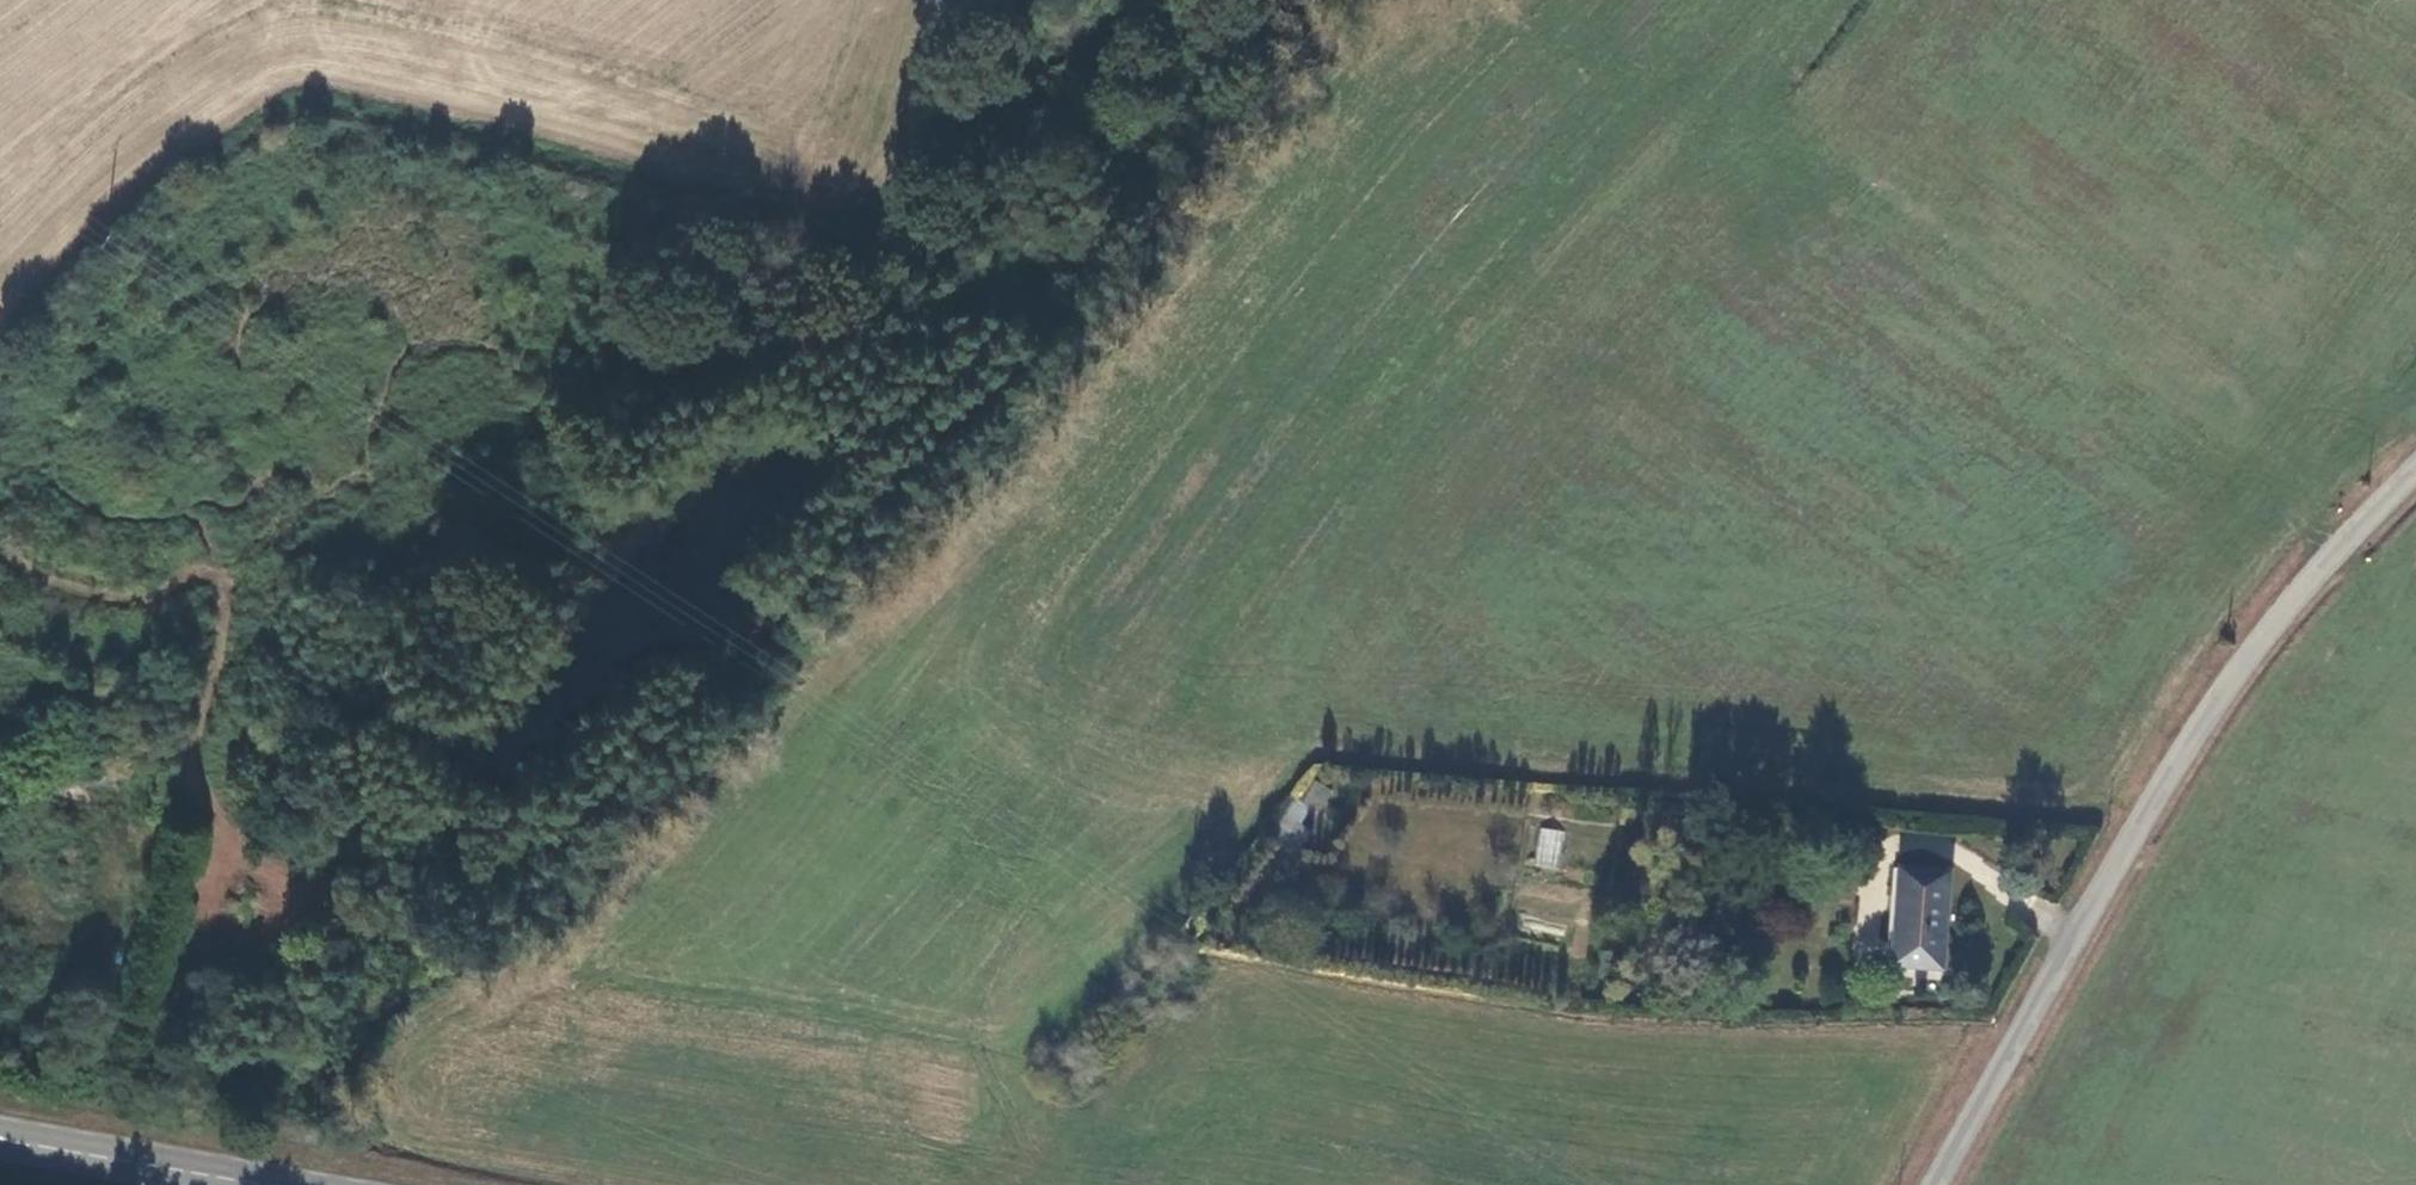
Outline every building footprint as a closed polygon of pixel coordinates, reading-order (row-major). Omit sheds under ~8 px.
[(1297,824),(1306,805),(1321,812),(1331,790),(1302,777),(1270,846),(1294,857),(1307,829),(1297,824)] [(1540,827),(1534,865),(1558,869),(1564,831),(1540,827)] [(1956,876),(1902,871),(1891,979),(1945,984),(1956,876)]
